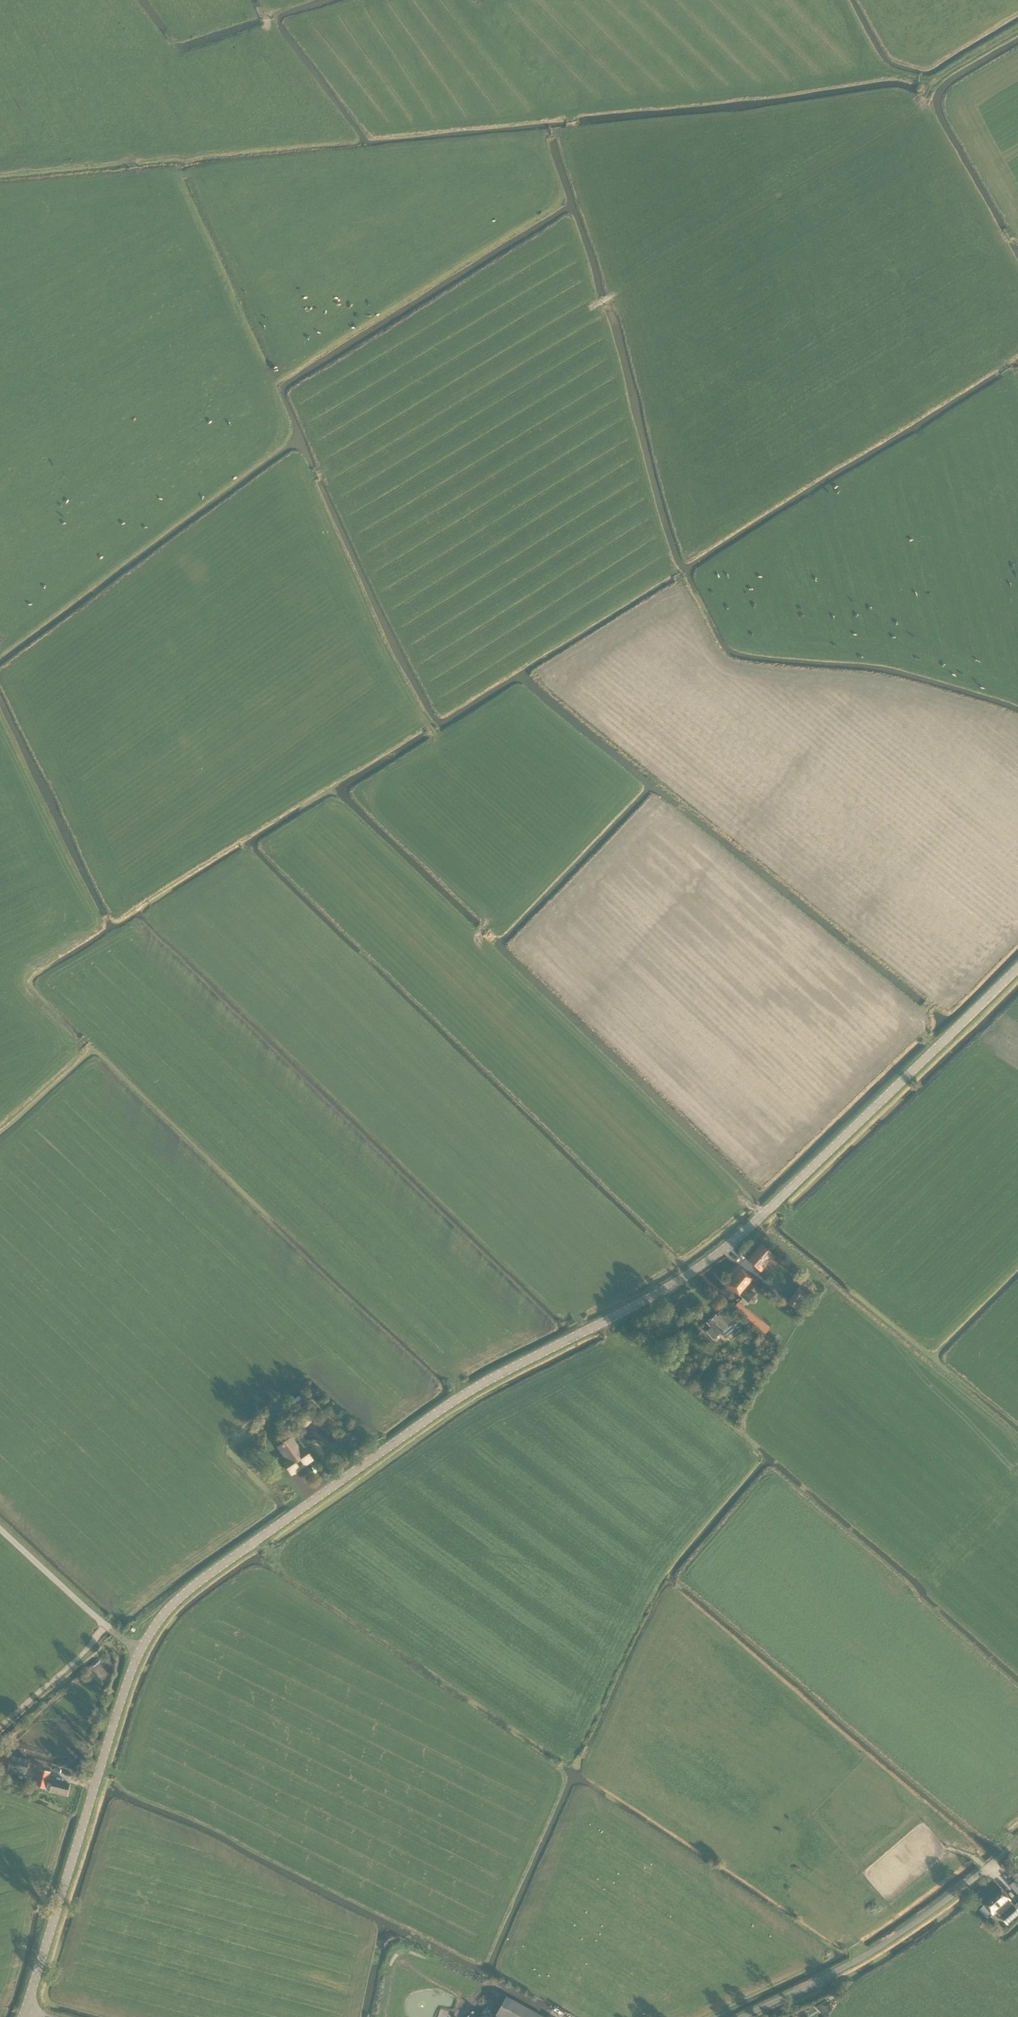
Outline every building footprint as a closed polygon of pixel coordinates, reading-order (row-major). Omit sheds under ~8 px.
[(748,1261),(761,1272),(774,1256),(762,1245),(748,1261)] [(730,1276),(734,1279),(728,1286),(740,1296),(746,1301),(753,1293),(751,1291),(757,1283),(738,1267),(730,1276)] [(788,1304),(798,1311),(808,1296),(798,1288),(788,1304)] [(739,1314),(743,1309),(737,1304),(733,1309),(739,1314)] [(749,1322),(754,1317),(743,1309),(739,1314),(749,1322)] [(707,1323),(711,1328),(707,1332),(714,1340),(722,1332),(726,1337),(735,1330),(739,1334),(743,1331),(736,1322),(736,1321),(729,1314),(720,1321),(716,1316),(707,1323)] [(765,1335),(768,1331),(753,1319),(750,1322),(765,1335)] [(767,1337),(778,1347),(785,1339),(774,1330),(767,1337)] [(722,1353),(730,1360),(736,1354),(728,1346),(722,1353)] [(302,1394),(292,1400),(297,1408),(307,1401),(302,1394)] [(284,1464),(292,1475),(313,1460),(305,1449),(301,1452),(292,1439),(279,1448),(288,1461),(284,1464)] [(42,1731),(41,1739),(47,1740),(48,1739),(53,1740),(53,1743),(56,1744),(56,1742),(58,1742),(59,1735),(42,1731)] [(12,1756),(8,1769),(26,1774),(30,1760),(12,1756)] [(36,1786),(46,1788),(45,1790),(50,1792),(67,1796),(70,1784),(49,1779),(50,1772),(40,1770),(36,1786)] [(1008,1925),(1017,1916),(1017,1910),(1011,1901),(1012,1901),(1003,1890),(985,1905),(994,1915),(997,1912),(1008,1925)] [(506,1996),(496,2016),(497,2016),(544,2016),(506,1996)]
